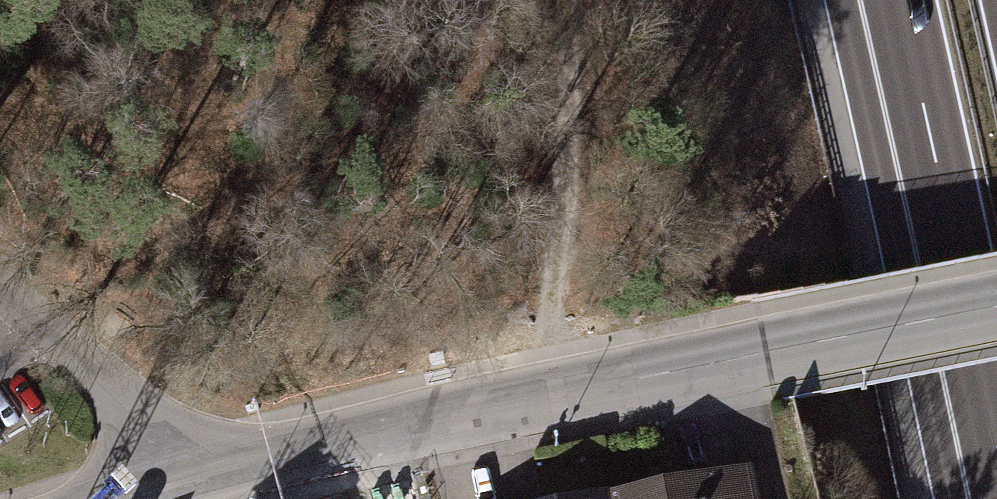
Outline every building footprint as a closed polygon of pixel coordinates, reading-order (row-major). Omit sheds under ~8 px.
[(563,498),(758,498),(751,462),(563,498)]
